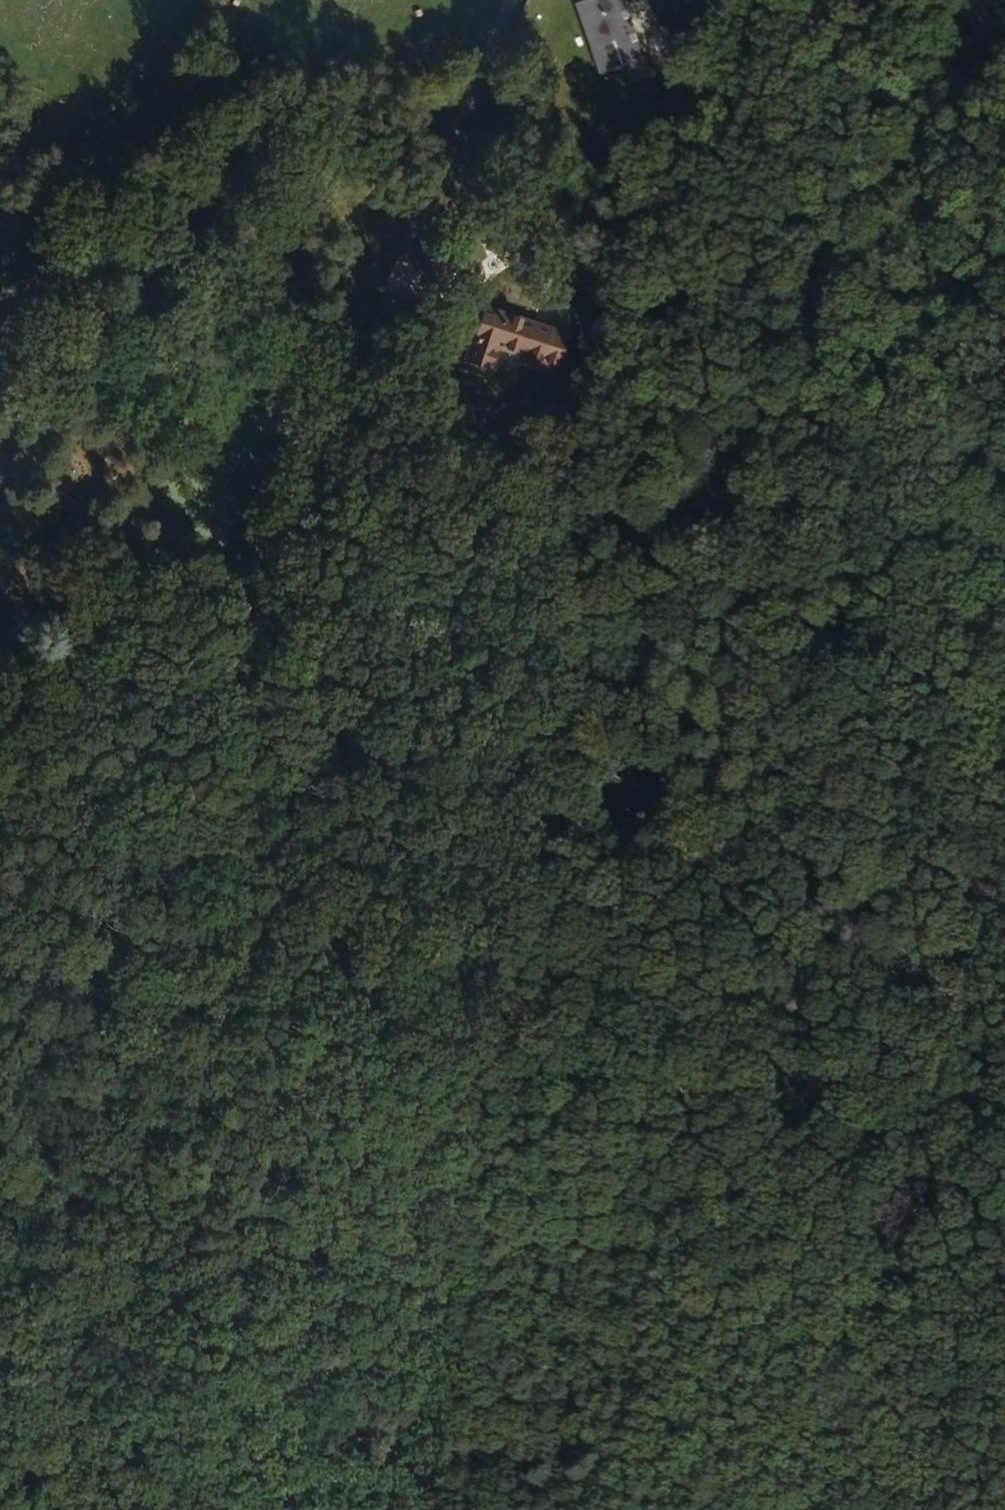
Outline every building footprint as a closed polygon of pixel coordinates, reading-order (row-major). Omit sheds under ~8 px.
[(623,0),(590,0),(575,5),(602,76),(646,60),(623,0)] [(562,370),(573,335),(552,328),(486,308),(470,361),(494,369),(500,351),(562,370)]
